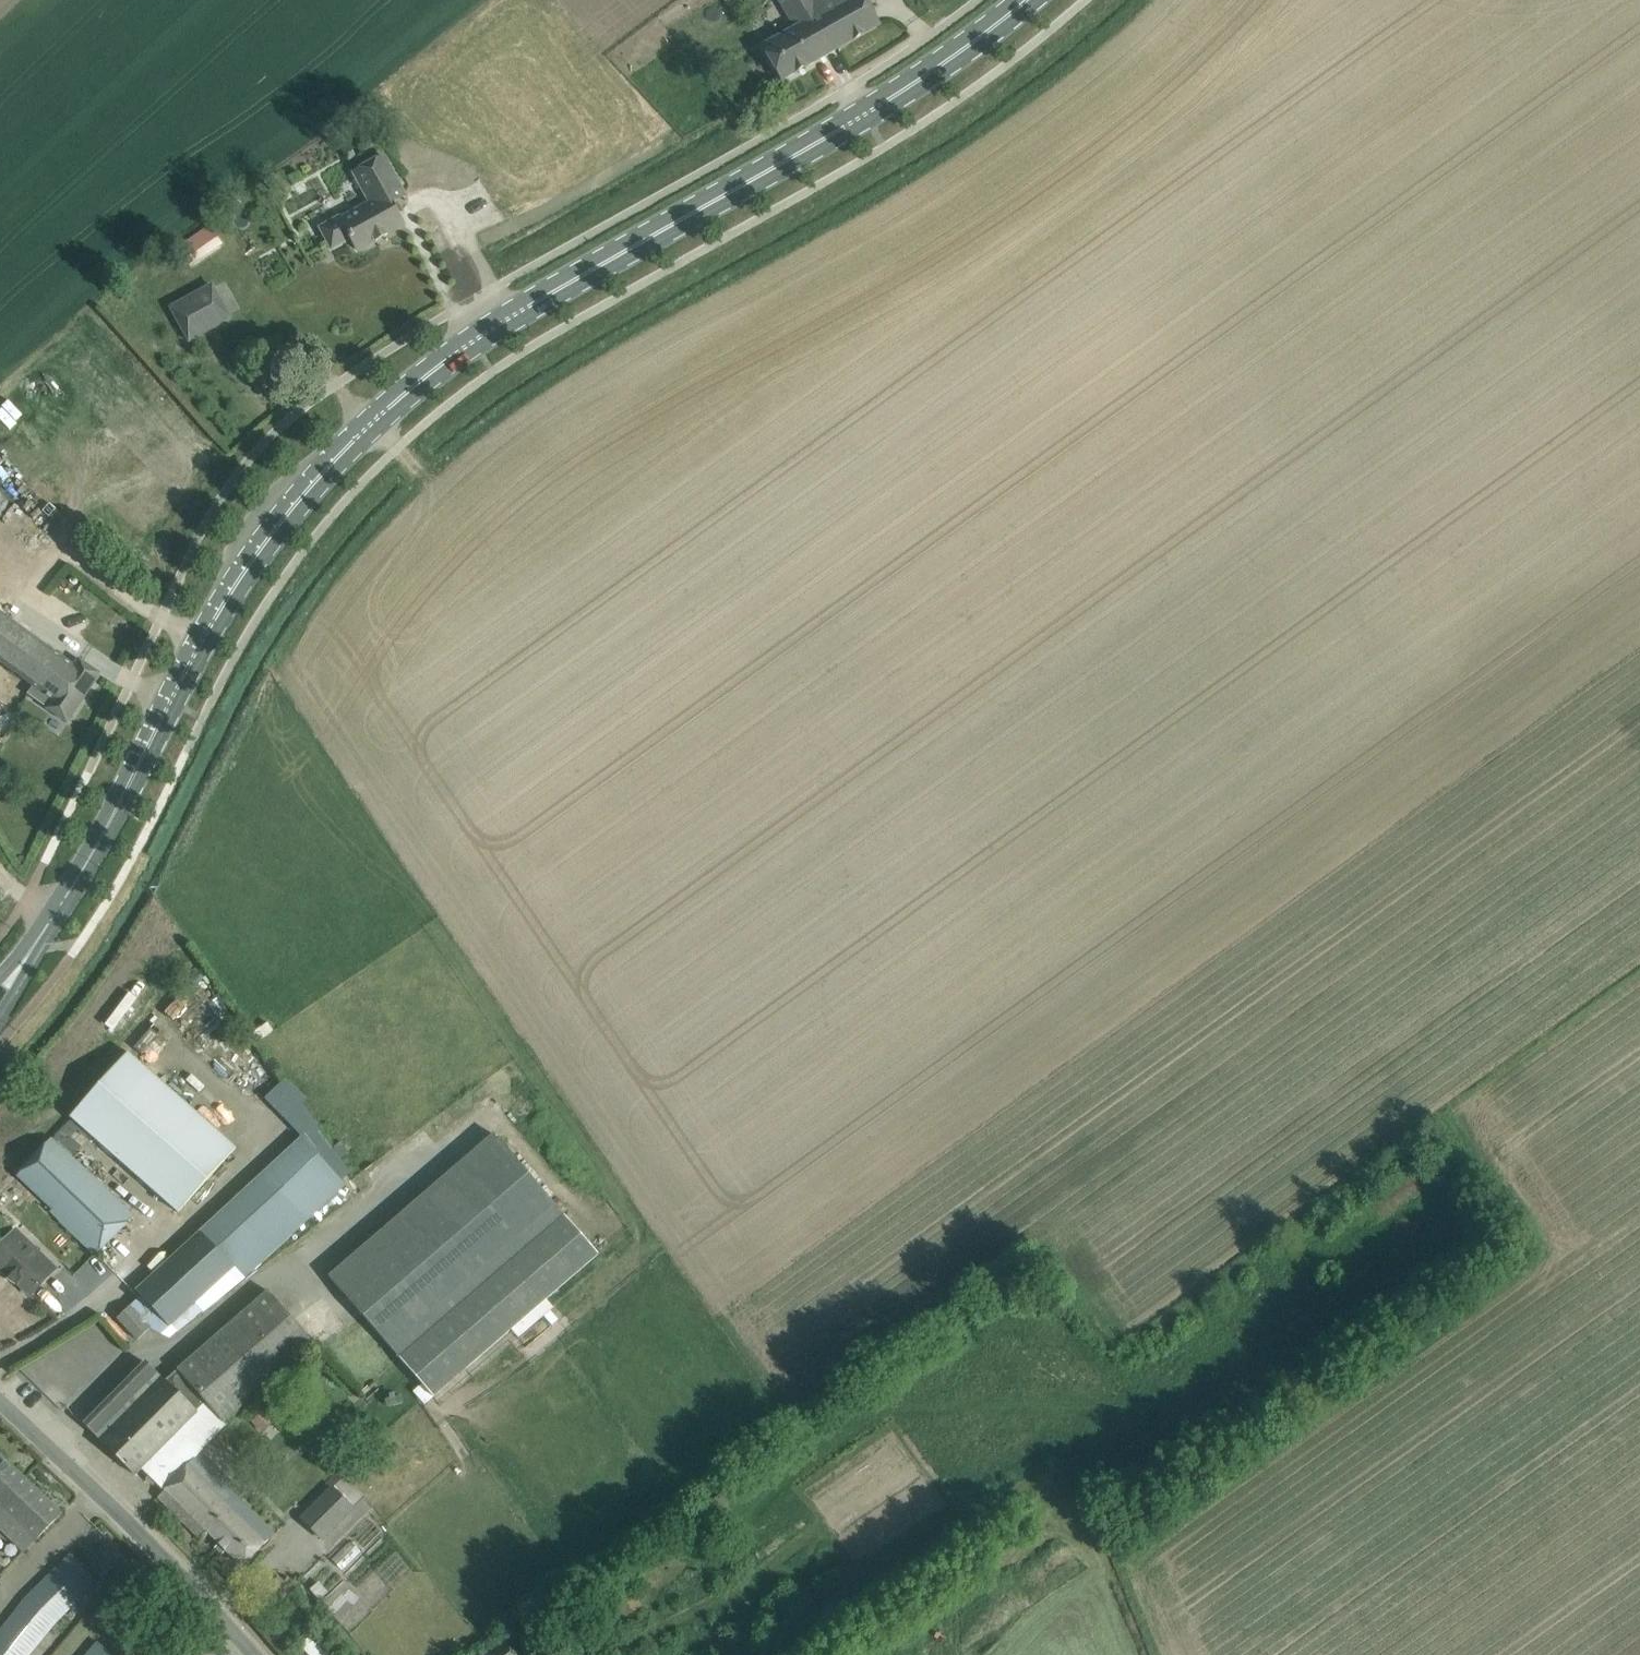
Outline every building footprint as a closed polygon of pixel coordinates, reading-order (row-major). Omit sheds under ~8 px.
[(869,6),(866,0),(780,0),(795,27),(763,45),(782,79),(880,25),(869,6)] [(340,219),(321,229),(332,248),(351,238),(358,251),(377,240),(376,238),(385,233),(386,235),(404,225),(394,206),(392,204),(406,196),(397,180),(383,155),(351,172),(369,205),(341,220),(340,219)] [(209,225),(198,233),(211,252),(223,244),(209,225)] [(213,283),(170,306),(189,343),(232,319),(213,283)] [(0,544),(16,530),(0,513),(0,544)] [(82,662),(78,659),(74,665),(0,611),(0,660),(34,685),(29,692),(48,705),(47,706),(68,720),(100,674),(82,662)] [(19,715),(0,702),(0,734),(5,737),(19,715)] [(236,1149),(129,1053),(71,1116),(178,1213),(236,1149)] [(495,1134),(329,1276),(432,1396),(599,1253),(495,1134)] [(134,1215),(109,1191),(55,1137),(19,1174),(53,1208),(51,1210),(95,1254),(134,1215)] [(301,1137),(137,1290),(141,1295),(170,1326),(194,1304),(234,1266),(240,1260),(251,1271),(344,1185),(341,1181),(301,1137)] [(11,1226),(0,1215),(0,1238),(11,1226)] [(56,1268),(16,1229),(0,1246),(0,1260),(18,1277),(15,1280),(31,1295),(56,1268)] [(165,1380),(102,1442),(135,1474),(141,1467),(164,1490),(207,1443),(226,1425),(223,1422),(314,1343),(268,1291),(165,1380)] [(150,1328),(129,1307),(117,1319),(137,1340),(150,1328)] [(250,1485),(207,1443),(164,1490),(158,1497),(199,1538),(207,1530),(242,1565),(274,1534),(239,1495),(250,1485)] [(24,1551),(36,1539),(37,1539),(61,1514),(23,1478),(0,1456),(0,1527),(24,1551)] [(354,1507),(333,1487),(302,1519),(322,1539),(354,1507)] [(131,1565),(108,1541),(88,1562),(112,1586),(131,1565)] [(14,1614),(0,1631),(0,1654),(28,1654),(55,1622),(96,1582),(71,1554),(28,1597),(14,1614)] [(301,1645),(310,1654),(327,1654),(310,1637),(301,1645)] [(97,1642),(87,1654),(113,1654),(97,1642)]
